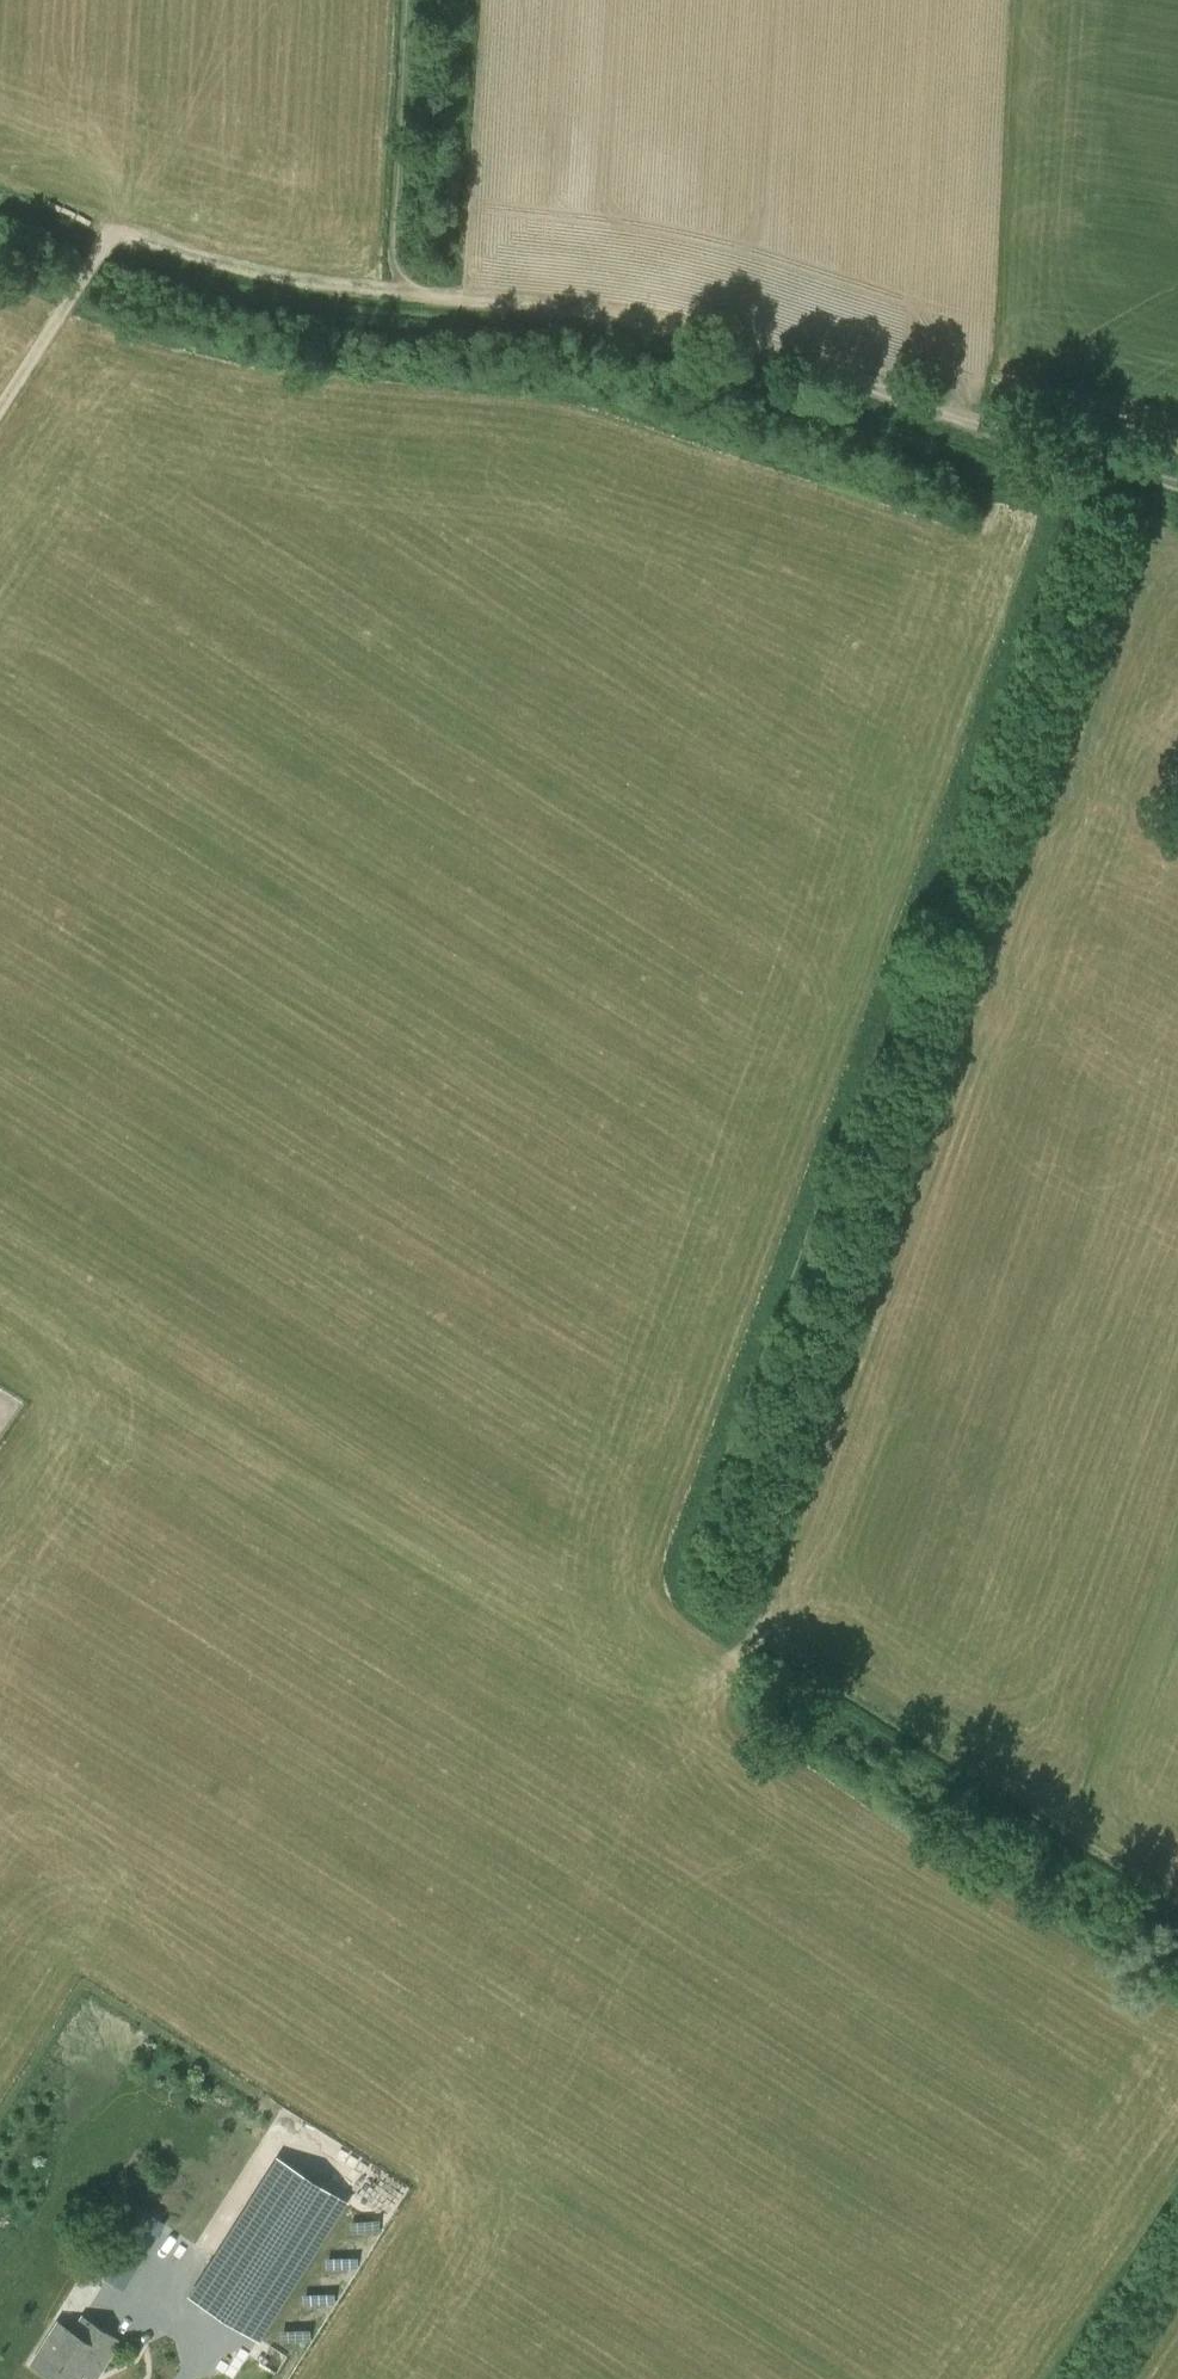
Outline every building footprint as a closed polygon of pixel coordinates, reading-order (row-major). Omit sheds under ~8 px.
[(259,2341),(347,2202),(277,2156),(188,2295),(259,2341)] [(73,2332),(58,2322),(32,2363),(57,2378),(78,2378),(94,2354),(107,2362),(120,2340),(82,2316),(73,2332)]
